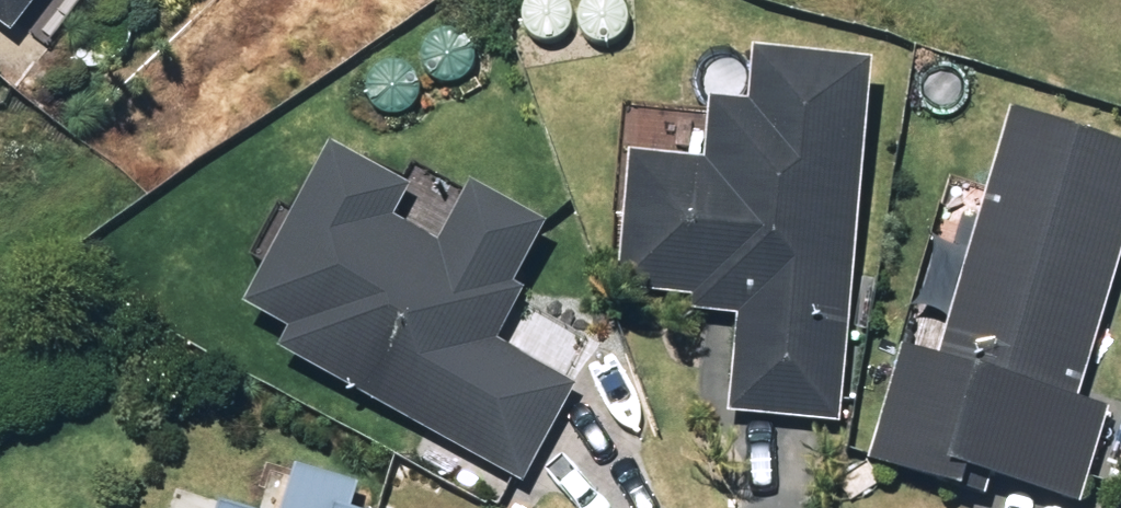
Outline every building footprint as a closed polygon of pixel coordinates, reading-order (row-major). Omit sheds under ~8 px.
[(16,43),(48,0),(0,0),(0,31),(16,43)] [(561,0),(550,1),(535,7),(530,15),(530,24),(531,36),(540,45),(552,46),(566,45),(573,34),(577,19),(571,6),(561,0)] [(586,12),(580,26),(590,45),(604,50),(615,49),(629,39),(633,24),(630,8),(611,0),(597,0),(586,12)] [(470,40),(453,34),(445,33),(425,44),(423,63),(431,81),(450,91),(472,83),(481,55),(470,40)] [(736,421),(846,432),(882,78),(767,65),(760,119),(721,118),(716,176),(642,169),(626,301),(698,308),(698,320),(743,326),(736,421)] [(403,69),(392,70),(379,77),(372,85),(373,102),(380,111),(390,117),(399,120),(414,115),(420,103),(423,91),(422,81),(412,72),(403,69)] [(1020,108),(943,364),(906,354),(871,473),(971,503),(981,486),(1083,507),(1114,419),(1080,396),(1120,258),(1120,138),(1020,108)] [(522,298),(555,237),(484,199),(451,259),(404,233),(421,201),(337,156),(250,316),(300,343),(289,362),(532,492),(586,392),(509,351),(535,305),(522,298)] [(368,495),(303,475),(293,507),(364,507),(368,495)]
